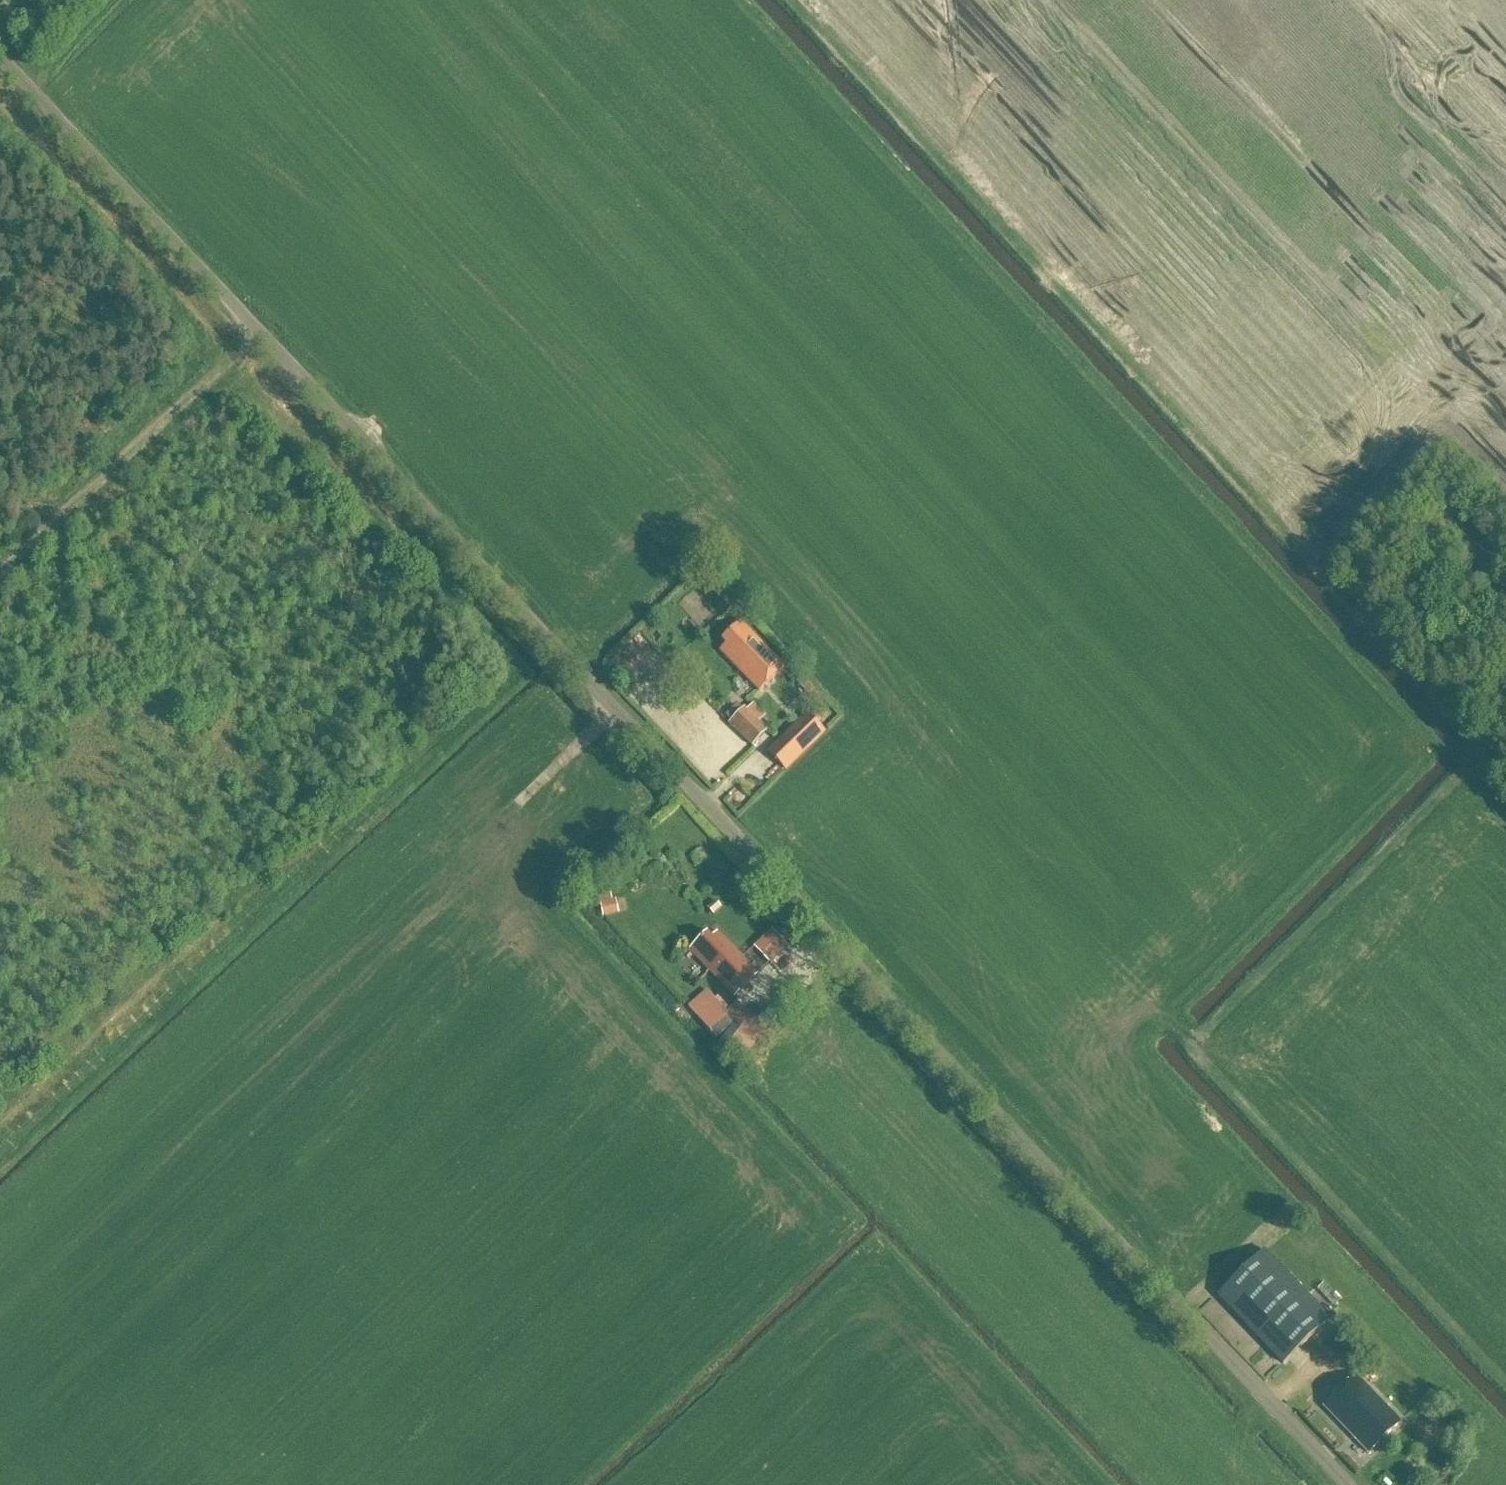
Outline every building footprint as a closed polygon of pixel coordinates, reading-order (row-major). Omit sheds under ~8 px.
[(759,694),(784,670),(741,625),(722,643),(726,647),(720,653),(759,694)] [(644,691),(670,664),(639,634),(613,660),(644,691)] [(821,699),(802,678),(796,684),(799,687),(794,692),(800,699),(805,694),(815,705),(821,699)] [(752,749),(767,733),(759,725),(766,718),(754,707),(748,714),(745,711),(730,727),(752,749)] [(602,919),(619,916),(616,901),(599,904),(602,919)] [(752,947),(769,965),(789,945),(772,928),(752,947)] [(734,999),(758,977),(717,935),(712,940),(707,935),(689,953),(734,999)] [(729,1018),(707,994),(689,1009),(710,1034),(711,1033),(728,1018),(729,1018)] [(733,1024),(728,1018),(711,1033),(717,1039),(733,1024)] [(732,1051),(744,1036),(734,1027),(721,1043),(732,1051)] [(1283,1366),(1345,1307),(1279,1237),(1217,1297),(1283,1366)] [(1368,1456),(1400,1425),(1355,1377),(1323,1408),(1368,1456)]
